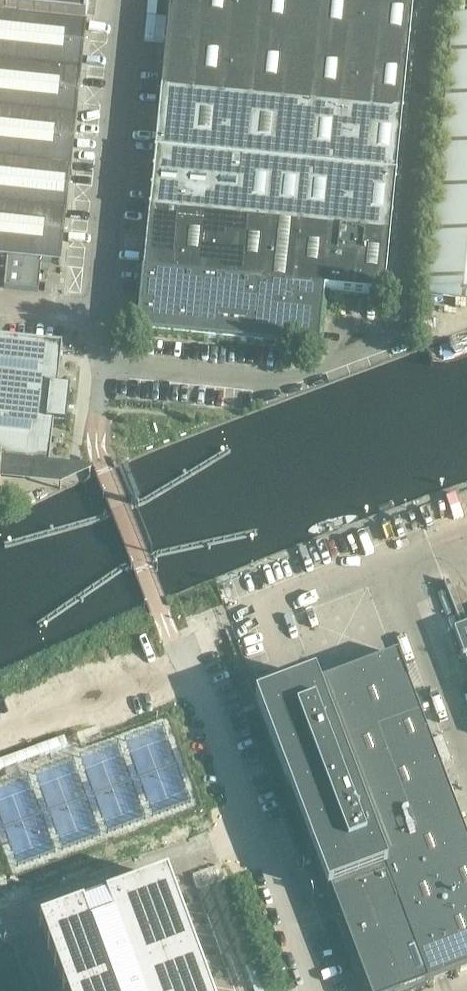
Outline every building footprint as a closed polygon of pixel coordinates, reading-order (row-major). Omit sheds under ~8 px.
[(86,22),(88,0),(0,0),(0,13),(86,22)] [(155,153),(396,176),(414,0),(170,0),(155,153)] [(0,13),(0,62),(80,71),(86,22),(0,13)] [(452,19),(425,293),(466,297),(466,20),(452,19)] [(80,71),(0,62),(0,111),(75,119),(80,71)] [(75,119),(0,111),(0,160),(70,168),(75,119)] [(155,153),(138,333),(319,351),(325,292),(385,298),(396,176),(155,153)] [(65,213),(70,168),(0,160),(0,206),(65,213)] [(7,257),(4,287),(38,291),(42,261),(61,263),(65,213),(0,206),(0,257),(7,257)] [(2,463),(48,467),(53,425),(66,426),(70,390),(57,388),(62,346),(0,340),(0,479),(2,463)] [(452,632),(466,671),(466,626),(452,632)] [(254,701),(327,892),(329,891),(367,990),(409,990),(466,969),(466,840),(397,655),(317,685),(314,678),(254,701)] [(67,747),(64,738),(0,761),(0,771),(67,747)] [(39,925),(63,990),(208,990),(166,878),(39,925)]
